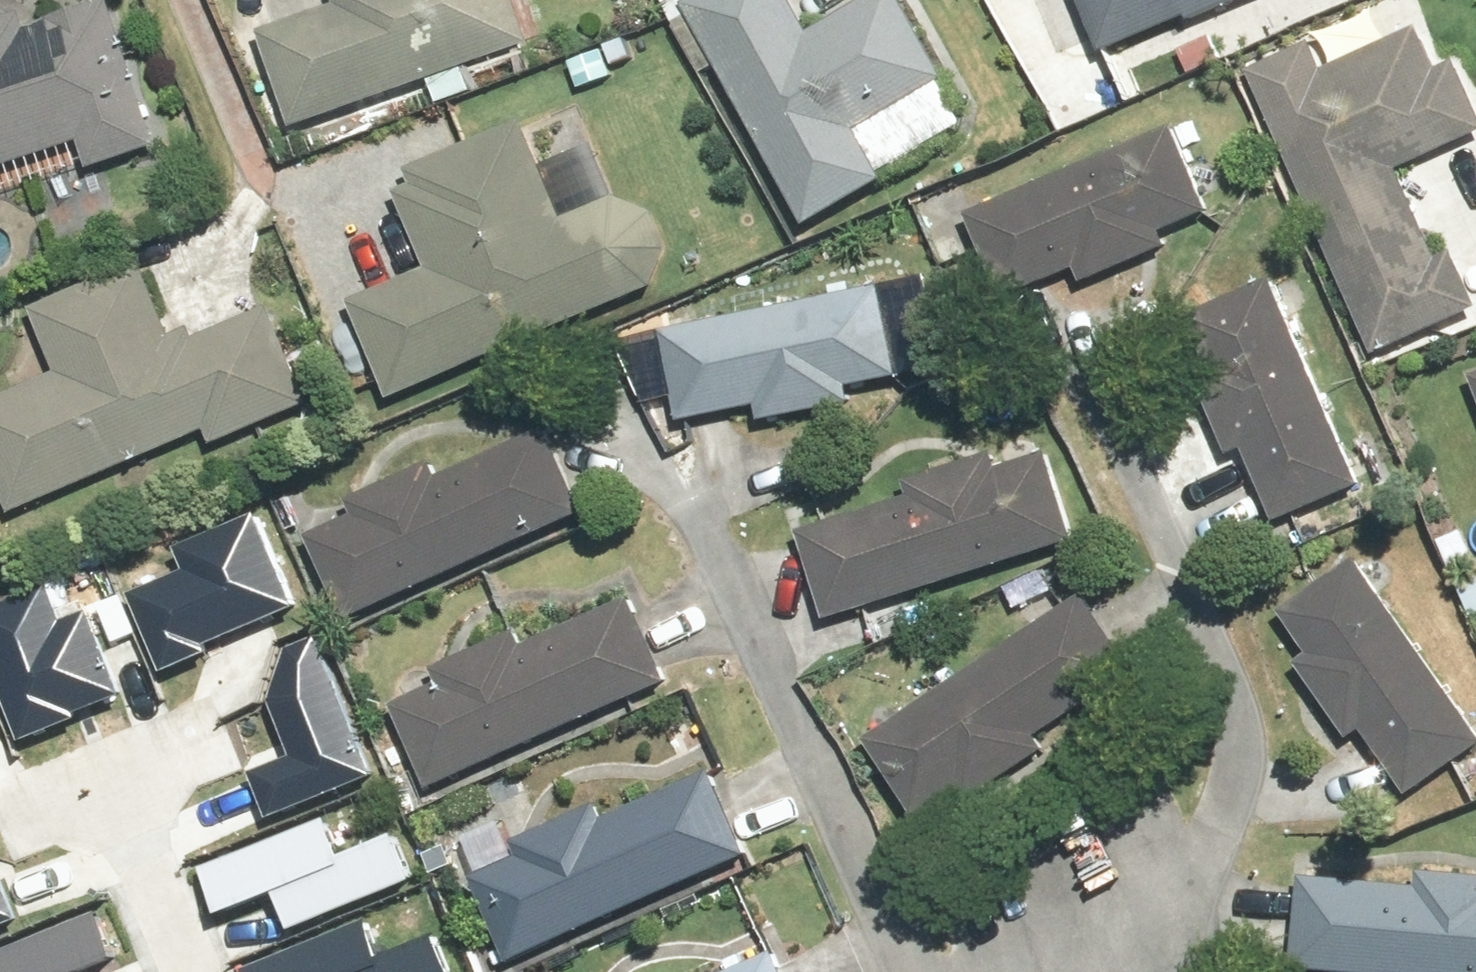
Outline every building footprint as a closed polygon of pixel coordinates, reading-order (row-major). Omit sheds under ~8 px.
[(67,150),(74,174),(154,149),(109,0),(93,0),(27,20),(24,8),(0,15),(0,170),(67,150)] [(259,20),(290,114),(533,34),(522,0),(320,0),(259,20)] [(812,212),(892,166),(863,117),(952,65),(915,0),(847,0),(813,19),(802,0),(689,0),(812,212)] [(1105,41),(1191,4),(1194,12),(1221,0),(1087,0),(1105,41)] [(1249,57),(1375,347),(1475,303),(1475,285),(1456,239),(1441,245),(1404,161),(1475,130),(1475,82),(1461,47),(1440,56),(1423,17),(1325,59),(1313,30),(1249,57)] [(431,258),(352,294),(395,389),(657,272),(674,237),(657,199),(615,184),(567,205),(524,109),(407,161),(413,176),(397,183),(431,258)] [(1179,115),(972,203),(1007,287),(1080,256),(1086,270),(1174,232),(1168,218),(1215,199),(1179,115)] [(0,390),(0,476),(12,504),(208,421),(214,434),(312,393),(271,298),(195,330),(190,320),(175,327),(143,251),(29,299),(57,366),(0,390)] [(1366,476),(1278,270),(1190,307),(1210,355),(1195,361),(1233,449),(1248,442),(1278,513),(1366,476)] [(883,280),(666,325),(684,412),(762,397),(765,410),(855,392),(852,378),(901,368),(883,280)] [(356,506),(311,527),(350,610),(586,502),(547,418),(442,466),(436,454),(350,493),(356,506)] [(911,486),(802,519),(831,611),(1083,533),(1054,442),(1000,459),(995,445),(906,472),(911,486)] [(192,584),(116,618),(142,676),(309,602),(270,513),(178,553),(192,584)] [(1359,549),(1282,603),(1312,645),(1299,654),(1355,731),(1368,722),(1412,784),(1475,739),(1475,712),(1359,549)] [(0,597),(0,715),(11,743),(114,702),(83,621),(58,630),(39,582),(0,597)] [(1086,584),(870,728),(923,806),(962,780),(971,793),(1053,738),(1045,725),(1138,662),(1086,584)] [(438,677),(394,698),(435,782),(672,671),(631,586),(526,636),(519,622),(432,663),(438,677)] [(272,806),(372,765),(315,628),(289,639),(274,684),(300,746),(255,765),(272,806)] [(520,847),(474,867),(512,952),(752,847),(714,761),(609,808),(603,795),(514,834),(520,847)] [(204,869),(223,916),(278,893),(294,930),(419,879),(400,834),(345,857),(329,818),(204,869)] [(23,904),(6,863),(0,865),(0,914),(23,904)] [(1422,864),(1421,876),(1303,865),(1294,961),(1416,971),(1475,971),(1475,869),(1422,864)] [(52,967),(107,945),(89,900),(0,936),(0,971),(53,971),(52,967)] [(426,940),(370,962),(354,924),(235,971),(439,971),(426,940)] [(777,942),(712,971),(791,971),(777,942)]
